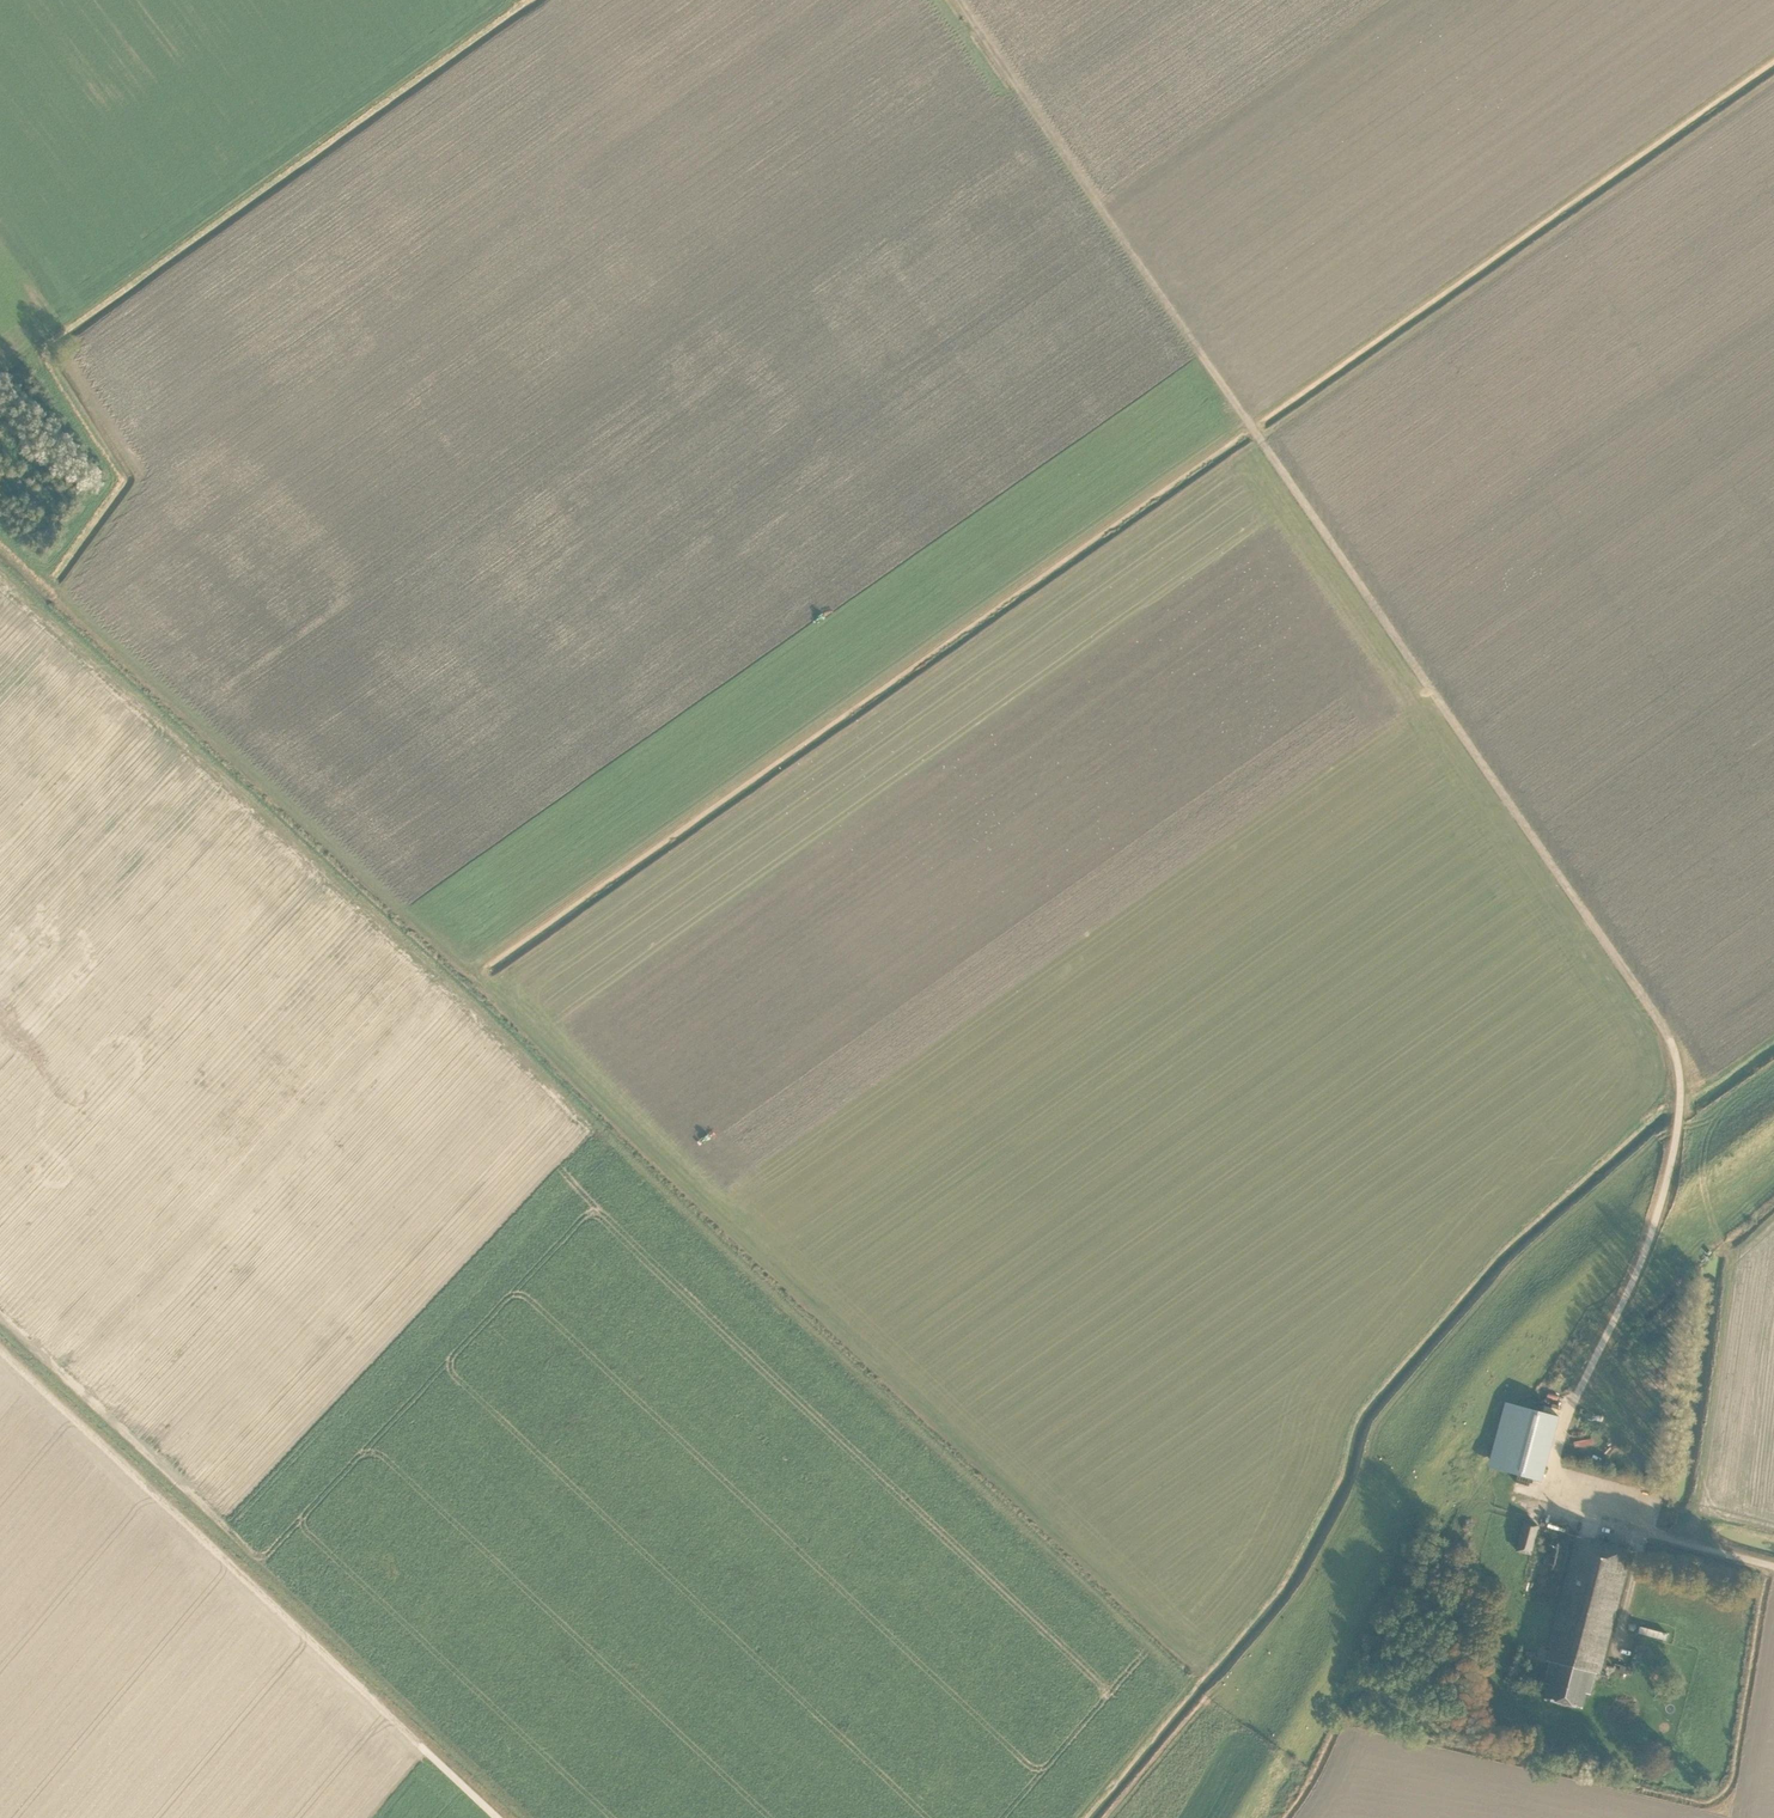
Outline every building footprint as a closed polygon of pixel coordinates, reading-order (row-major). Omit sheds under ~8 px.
[(1541,1481),(1559,1416),(1517,1405),(1500,1470),(1541,1481)] [(1538,1526),(1523,1522),(1517,1549),(1532,1553),(1538,1526)] [(1605,1664),(1633,1548),(1575,1534),(1548,1645),(1550,1645),(1547,1659),(1549,1659),(1544,1682),(1549,1683),(1546,1696),(1582,1705),(1585,1690),(1591,1692),(1596,1671),(1599,1672),(1601,1663),(1605,1664)]
